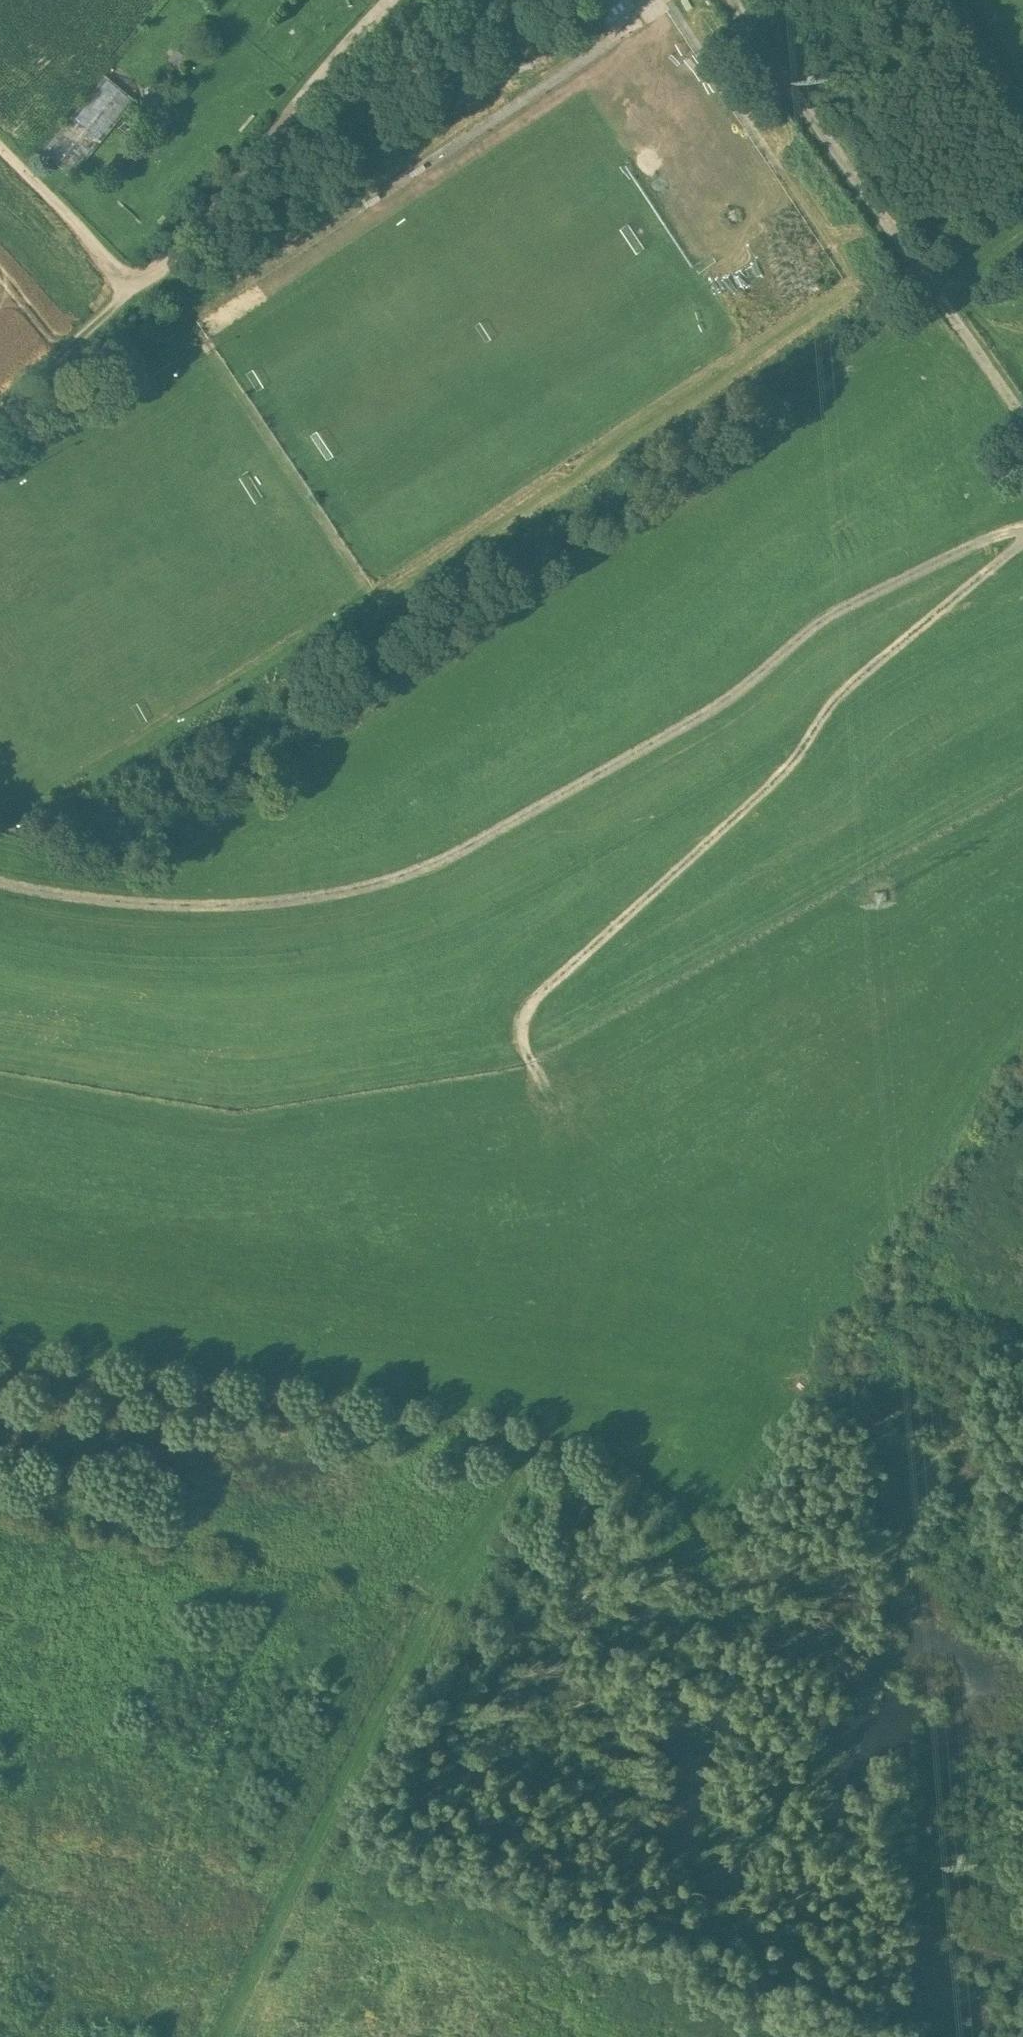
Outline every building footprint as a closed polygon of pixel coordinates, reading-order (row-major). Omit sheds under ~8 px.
[(104,75),(41,153),(71,178),(135,100),(104,75)]
